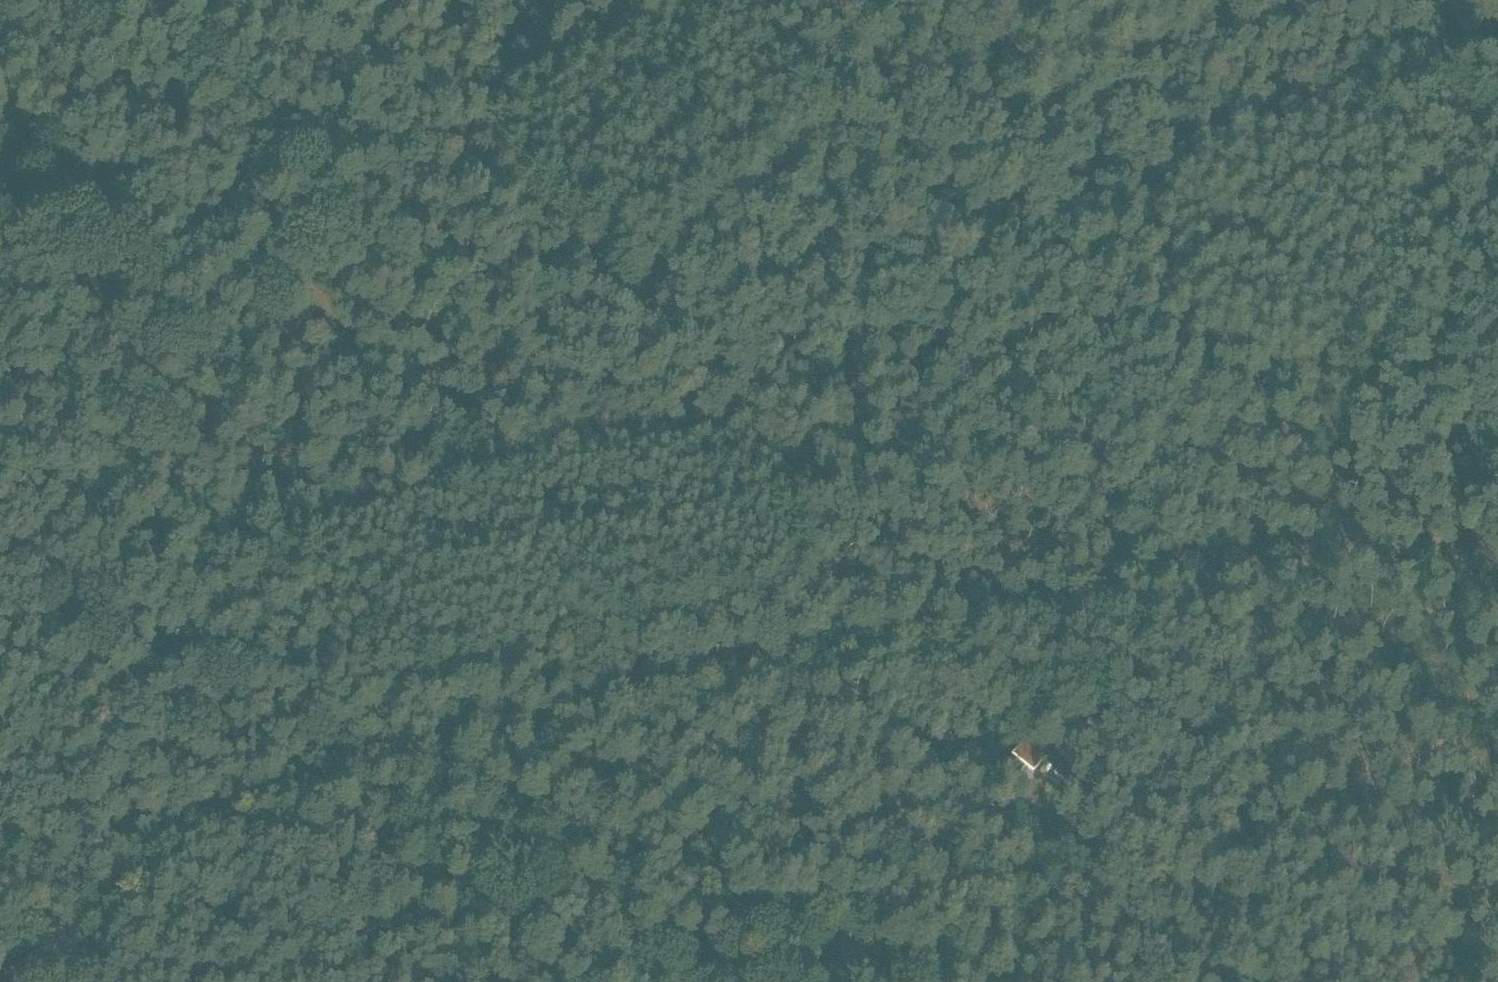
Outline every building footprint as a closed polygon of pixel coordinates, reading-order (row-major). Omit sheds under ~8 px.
[(1003,768),(1016,777),(1023,767),(1032,774),(1042,762),(1036,757),(1038,754),(1023,743),(1003,768)] [(1062,763),(1053,774),(1067,785),(1076,774),(1062,763)] [(905,977),(882,970),(878,981),(903,981),(905,977)] [(669,978),(675,981),(680,981),(683,977),(673,971),(669,978)]
